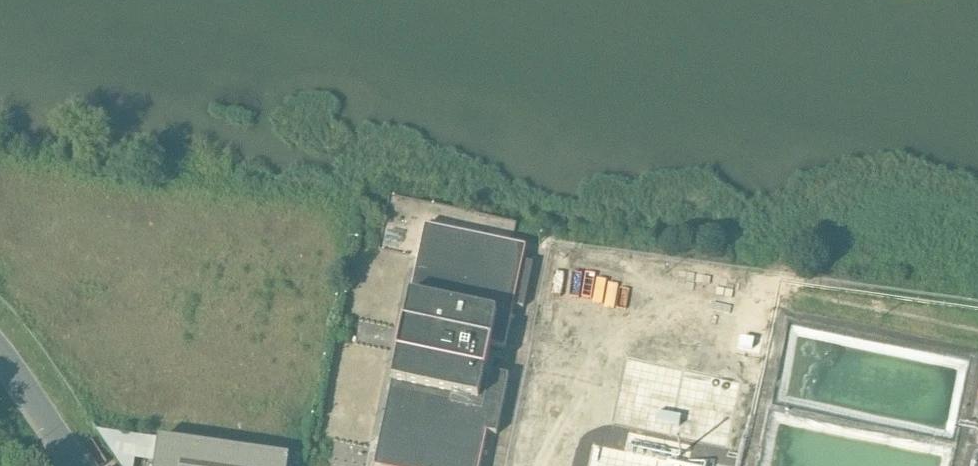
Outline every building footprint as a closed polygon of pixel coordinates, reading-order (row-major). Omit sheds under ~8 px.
[(375,465),(481,465),(488,433),(497,434),(510,377),(488,372),(493,345),(505,348),(514,306),(524,308),(534,264),(523,262),(526,248),(426,226),(375,465)] [(293,461),(159,441),(156,465),(292,465),(293,461)]
